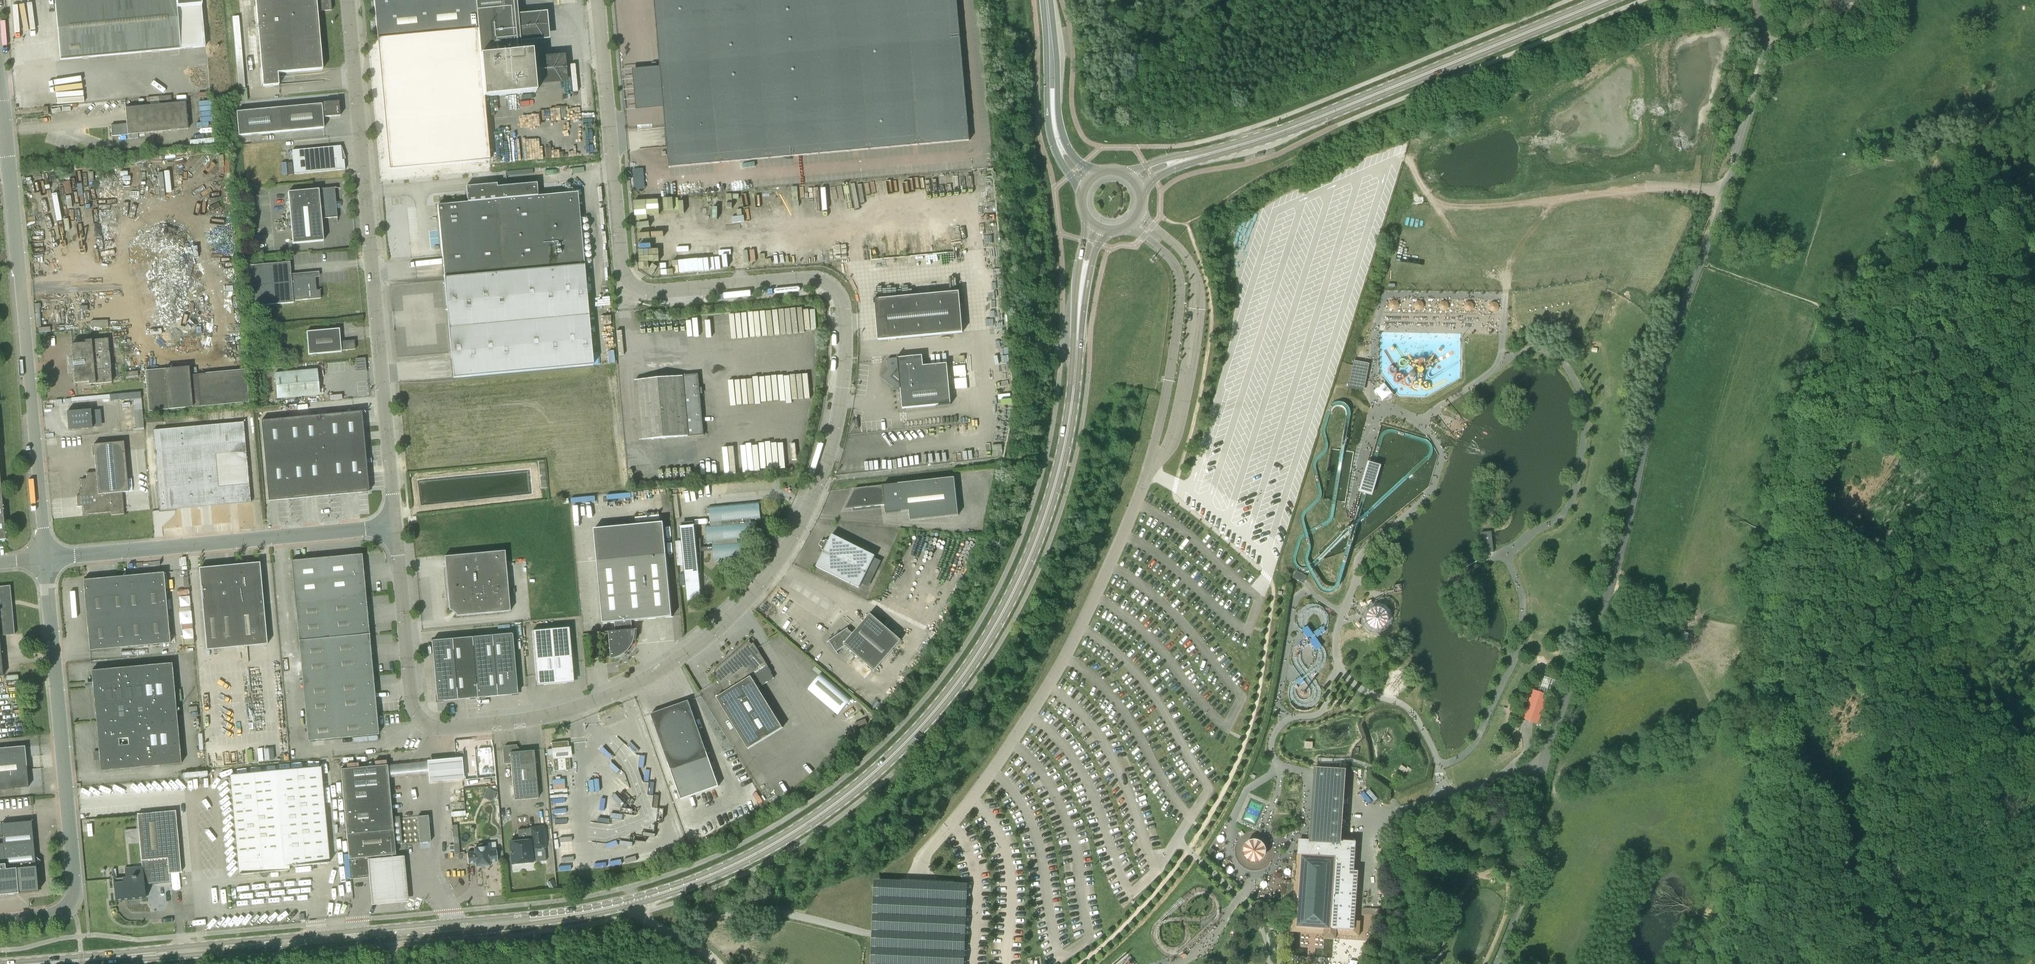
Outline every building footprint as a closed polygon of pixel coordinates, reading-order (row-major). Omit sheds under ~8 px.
[(60,60),(95,57),(98,85),(147,80),(148,92),(210,85),(201,0),(55,0),(60,60)] [(263,86),(279,85),(278,73),(322,69),(317,11),(331,10),(331,0),(255,0),(263,86)] [(389,169),(490,160),(484,97),(536,93),(535,85),(533,59),(532,51),(515,52),(514,43),(511,15),(511,7),(476,10),(475,0),(374,0),(389,169)] [(957,0),(654,0),(669,168),(970,141),(957,0)] [(256,29),(247,30),(250,66),(259,65),(256,29)] [(239,136),(323,128),(323,117),(340,116),(339,101),(323,103),(323,104),(237,112),(239,136)] [(138,138),(138,133),(188,129),(185,102),(125,108),(127,123),(111,125),(112,136),(128,134),(128,139),(138,138)] [(201,105),(202,126),(212,125),(211,105),(201,105)] [(342,160),(341,146),(292,150),(294,174),(345,170),(344,160),(342,160)] [(497,184),(466,186),(468,202),(538,196),(537,183),(497,187),(497,184)] [(292,244),(323,241),(321,219),(337,217),(334,188),(287,192),(292,244)] [(577,193),(538,196),(468,202),(437,205),(453,378),(593,365),(577,193)] [(662,201),(637,202),(638,219),(662,218),(662,201)] [(291,275),(290,262),(249,265),(253,306),(293,302),(293,300),(321,298),(320,290),(316,290),(315,273),(291,275)] [(878,340),(963,332),(959,292),(875,300),(878,340)] [(738,314),(739,339),(819,335),(818,309),(793,311),(793,309),(767,310),(767,312),(738,314)] [(340,341),(339,329),(306,331),(308,355),(341,352),(341,350),(355,349),(354,340),(340,341)] [(71,344),(75,383),(88,382),(89,384),(112,382),(108,338),(85,340),(85,343),(71,344)] [(923,366),(922,356),(898,358),(898,356),(897,356),(897,358),(888,359),(888,370),(882,378),(896,389),(900,389),(900,393),(901,393),(902,409),(935,406),(951,405),(951,404),(950,404),(947,364),(923,366)] [(1348,387),(1364,389),(1368,361),(1353,359),(1348,387)] [(145,371),(149,411),(193,407),(189,366),(145,371)] [(277,398),(319,394),(316,369),(275,373),(277,398)] [(635,380),(640,440),(704,435),(698,374),(635,380)] [(141,398),(140,392),(120,394),(120,400),(134,399),(141,398)] [(141,398),(134,399),(135,410),(142,410),(141,398)] [(90,410),(66,412),(68,431),(92,429),(90,410)] [(142,410),(134,411),(135,428),(144,427),(142,410)] [(268,501),(369,492),(361,411),(261,420),(268,501)] [(160,511),(173,510),(251,503),(243,422),(153,430),(160,511)] [(124,514),(122,492),(128,492),(124,442),(93,445),(96,472),(86,473),(87,479),(81,480),(82,496),(76,496),(77,507),(83,506),(84,514),(111,512),(111,515),(124,514)] [(913,465),(923,463),(921,451),(911,452),(913,465)] [(890,467),(900,466),(899,454),(889,454),(890,467)] [(1372,461),(1369,461),(1360,492),(1363,493),(1374,496),(1383,465),(1372,461)] [(959,515),(955,477),(855,488),(851,495),(853,508),(885,505),(886,513),(910,510),(911,520),(959,515)] [(754,502),(709,506),(710,524),(705,525),(707,543),(712,542),(712,547),(701,548),(701,539),(696,539),(695,526),(680,527),(687,601),(702,599),(701,552),(713,550),(714,561),(734,559),(739,558),(737,539),(752,539),(752,533),(754,533),(754,527),(751,528),(751,519),(756,519),(754,502)] [(632,630),(631,621),(672,617),(664,522),(594,529),(603,624),(614,622),(615,631),(598,633),(598,634),(609,633),(611,659),(618,657),(624,654),(629,650),(626,648),(629,644),(632,646),(634,641),(635,636),(635,630),(638,630),(637,629),(632,630)] [(1490,530),(1480,531),(1482,552),(1492,551),(1490,530)] [(859,588),(875,556),(832,534),(816,567),(859,588)] [(509,611),(504,552),(444,557),(449,611),(451,611),(455,614),(455,616),(509,611)] [(293,582),(363,575),(361,555),(291,561),(293,582)] [(206,650),(267,644),(259,564),(199,569),(206,650)] [(1297,570),(1293,577),(1303,583),(1307,576),(1297,570)] [(143,574),(149,645),(170,643),(163,573),(143,574)] [(129,647),(149,645),(143,574),(123,576),(129,647)] [(295,601),(365,595),(363,575),(293,582),(295,601)] [(109,649),(129,647),(123,576),(103,578),(109,649)] [(89,651),(109,649),(103,578),(83,580),(89,651)] [(14,634),(10,586),(0,587),(0,636),(14,634)] [(183,620),(193,620),(193,595),(183,596),(183,620)] [(296,621),(367,615),(365,595),(295,601),(296,621)] [(901,640),(870,614),(853,634),(848,629),(848,628),(827,642),(827,643),(829,642),(838,654),(837,652),(846,646),(874,671),(901,640)] [(298,641),(369,635),(367,615),(296,621),(298,641)] [(1307,624),(1301,628),(1315,648),(1321,644),(1307,624)] [(550,629),(555,684),(573,682),(569,628),(550,629)] [(537,686),(555,684),(550,629),(532,631),(537,686)] [(512,634),(431,641),(437,701),(517,694),(512,634)] [(300,661),(371,654),(369,635),(298,641),(300,661)] [(768,667),(754,643),(751,644),(749,641),(750,641),(749,640),(713,671),(714,672),(714,671),(716,674),(714,676),(725,693),(716,698),(748,749),(782,728),(750,677),(768,667)] [(302,681),(373,674),(371,654),(300,661),(302,681)] [(95,721),(176,714),(171,663),(91,671),(95,721)] [(852,698),(822,673),(807,689),(838,715),(852,698)] [(304,701),(374,694),(373,674),(302,681),(304,701)] [(1538,724),(1548,695),(1537,691),(1532,689),(1522,719),(1538,724)] [(306,721),(376,714),(374,694),(304,701),(306,721)] [(681,800),(719,786),(689,701),(651,714),(681,800)] [(176,714),(95,721),(100,771),(180,764),(176,714)] [(376,714),(306,721),(307,741),(378,735),(376,714)] [(554,771),(570,770),(567,741),(551,743),(554,771)] [(517,752),(516,745),(502,746),(504,764),(511,763),(514,800),(538,798),(534,751),(517,752)] [(28,787),(25,746),(0,749),(0,790),(28,787)] [(463,755),(428,758),(428,761),(387,765),(388,777),(429,774),(429,780),(465,777),(463,755)] [(345,822),(368,820),(392,817),(388,777),(387,765),(340,769),(345,822)] [(239,875),(290,870),(289,867),(329,863),(320,767),(230,776),(239,875)] [(186,768),(186,777),(209,777),(210,769),(186,768)] [(1354,843),(1340,842),(1345,771),(1331,769),(1318,768),(1314,821),(1313,840),(1303,840),(1302,855),(1297,854),(1294,884),(1286,883),(1285,897),(1294,897),(1292,920),(1291,925),(1291,931),(1292,931),(1301,932),(1302,932),(1311,932),(1324,932),(1324,939),(1333,939),(1336,939),(1337,924),(1336,924),(1337,906),(1364,908),(1368,844),(1354,843)] [(495,792),(487,788),(483,797),(491,801),(495,792)] [(181,873),(175,811),(137,814),(144,884),(170,882),(169,874),(181,873)] [(420,843),(430,842),(428,816),(417,817),(417,820),(420,843)] [(368,820),(372,857),(379,856),(395,855),(394,844),(402,844),(399,817),(392,817),(368,820)] [(345,822),(348,859),(369,857),(372,857),(368,820),(345,822)] [(38,891),(36,867),(39,860),(35,856),(31,821),(1,824),(0,825),(0,834),(2,834),(3,844),(0,844),(0,895),(38,891)] [(546,861),(543,828),(531,829),(532,842),(530,842),(530,841),(510,843),(512,865),(546,861)] [(485,847),(484,845),(482,844),(480,844),(478,846),(477,848),(474,848),(474,852),(467,853),(468,864),(476,864),(476,868),(490,866),(490,863),(497,862),(496,850),(488,851),(488,847),(485,847)] [(1211,848),(1208,852),(1213,857),(1217,852),(1211,848)] [(404,854),(395,855),(379,856),(372,857),(369,857),(371,877),(373,902),(409,899),(404,854)] [(350,879),(371,877),(369,857),(348,859),(350,879)] [(145,898),(143,876),(113,879),(115,901),(145,898)] [(552,880),(547,883),(551,889),(556,886),(552,880)]
